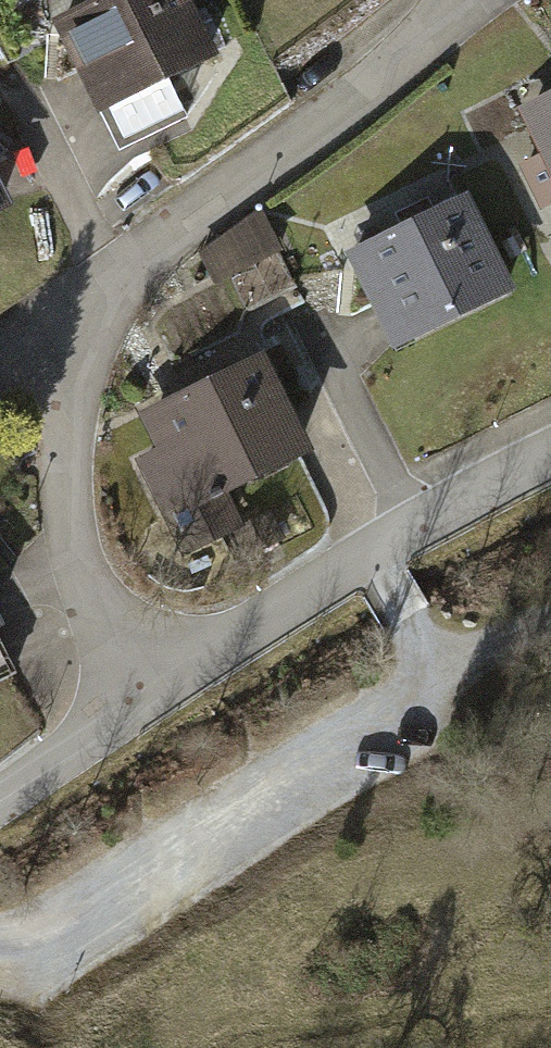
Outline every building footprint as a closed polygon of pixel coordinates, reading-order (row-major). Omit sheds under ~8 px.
[(65,39),(109,131),(220,77),(183,0),(145,0),(65,39)] [(528,123),(550,178),(550,114),(528,123)] [(460,193),(348,252),(396,344),(508,285),(460,193)] [(162,454),(140,464),(186,563),(235,540),(250,534),(247,528),(236,505),(322,465),(273,359),(146,418),(162,454)] [(250,534),(235,540),(245,560),(285,541),(273,516),(247,528),(250,534)]
